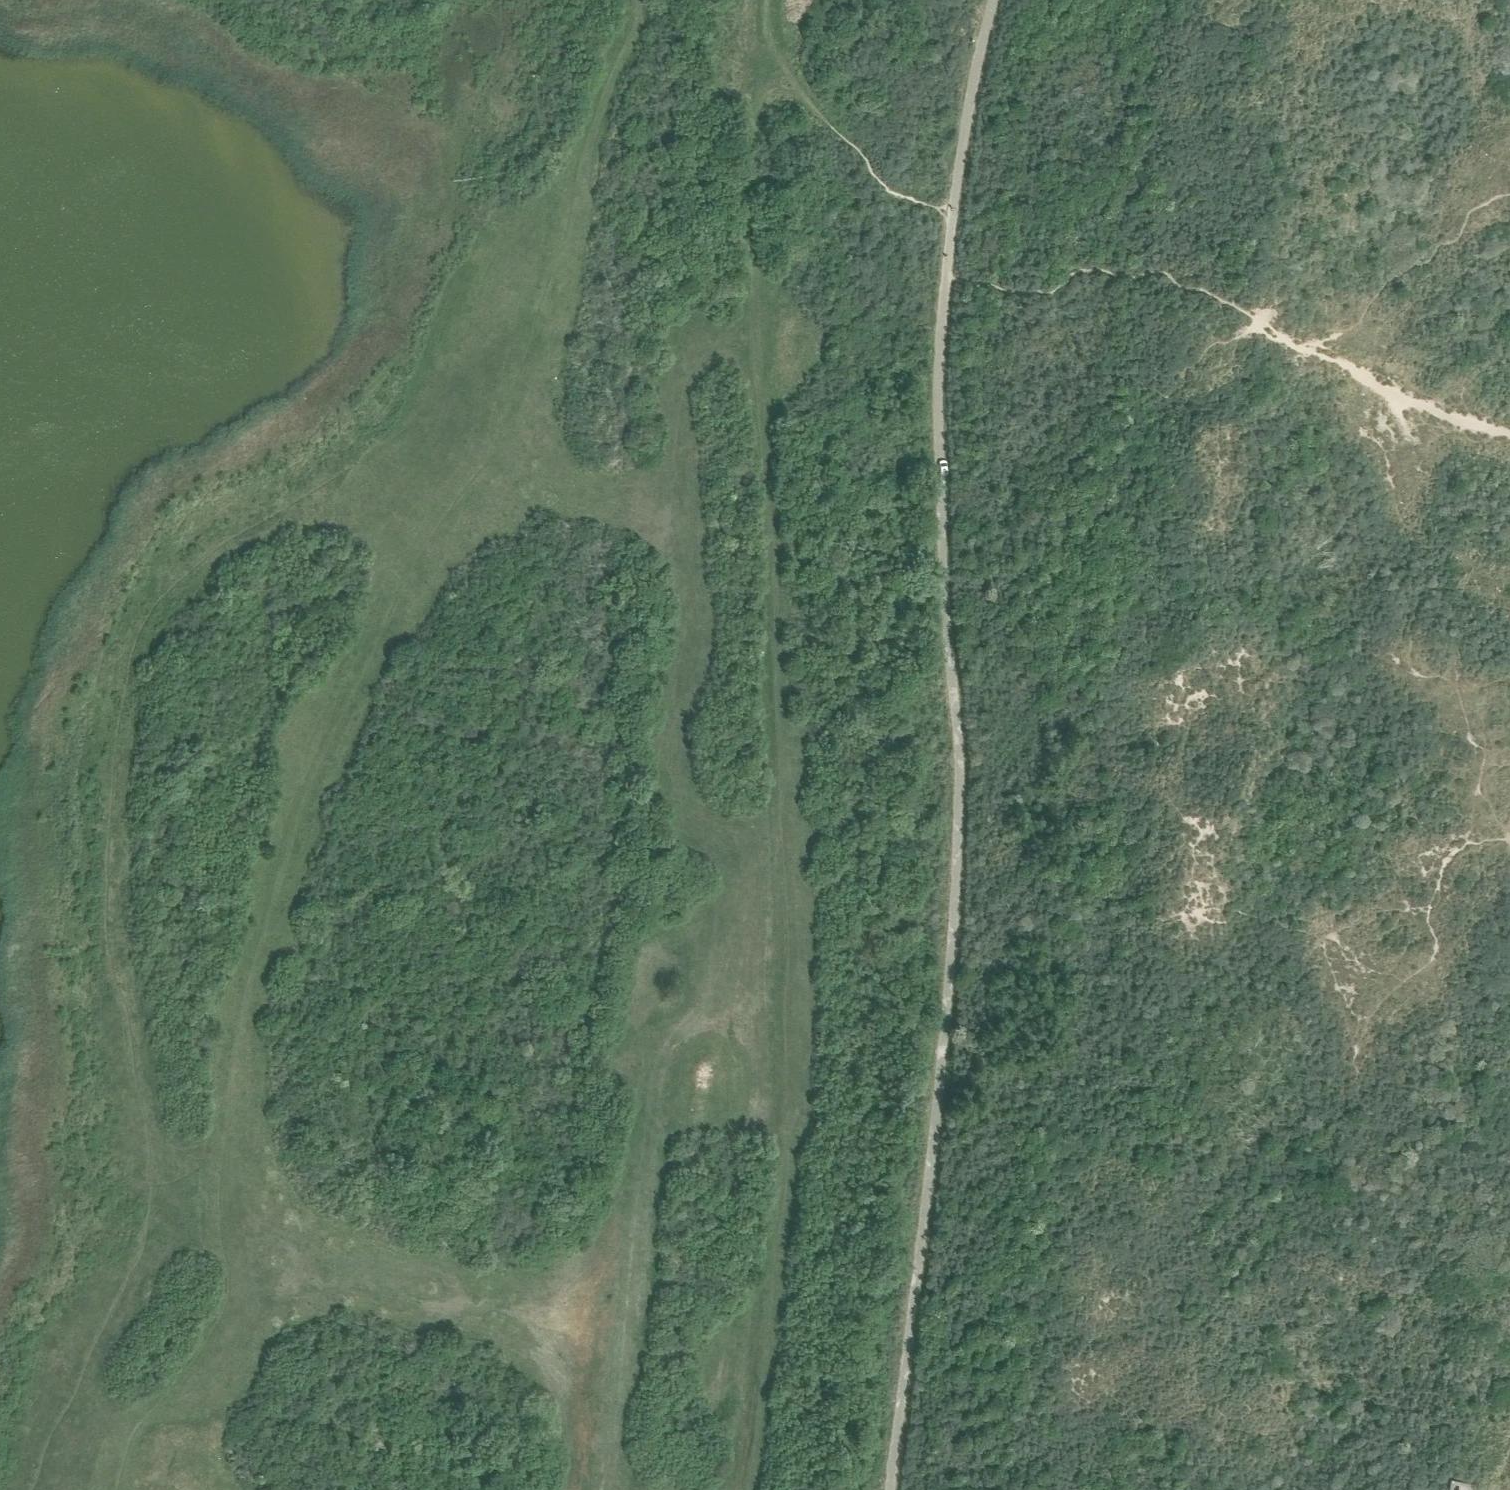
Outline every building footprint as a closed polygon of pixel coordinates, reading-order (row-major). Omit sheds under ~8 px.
[(1480,1477),(1478,1485),(1451,1479),(1448,1489),(1509,1489),(1509,1483),(1480,1477)]
